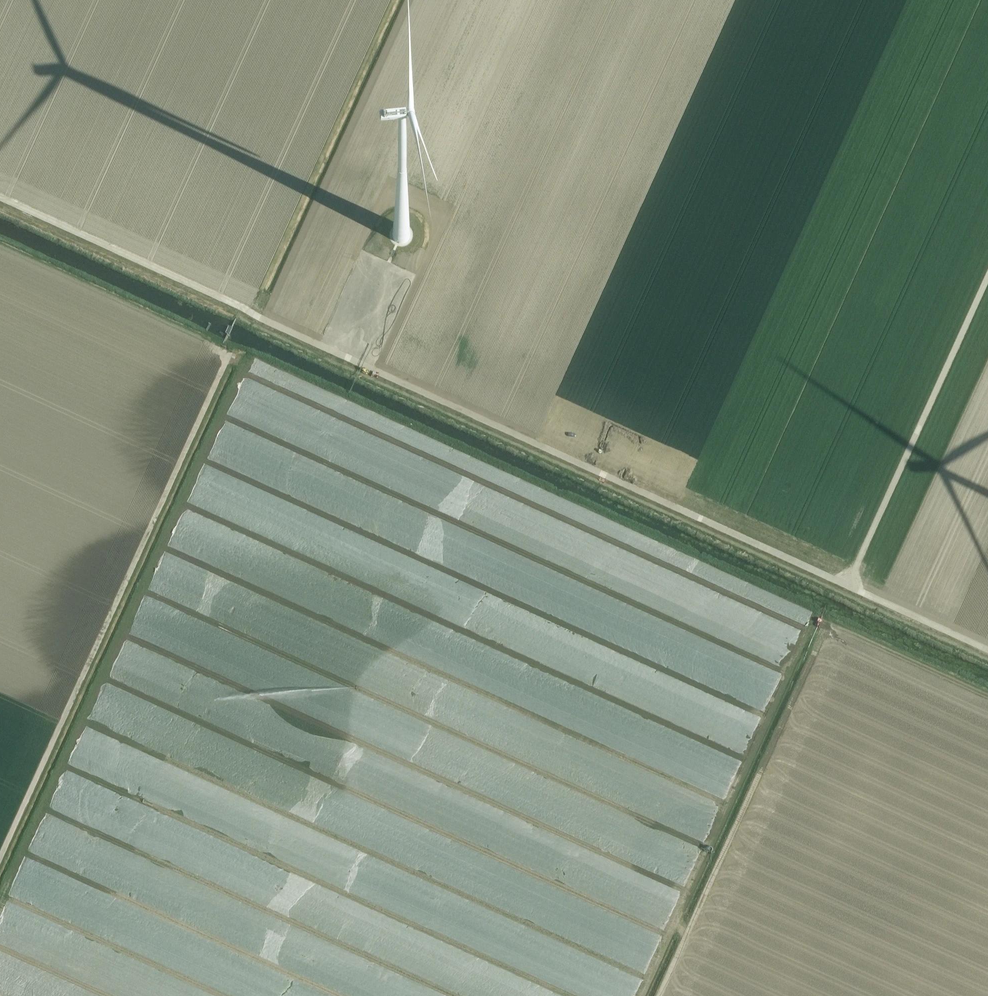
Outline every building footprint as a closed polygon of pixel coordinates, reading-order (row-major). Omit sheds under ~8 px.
[(411,236),(411,235),(411,233),(411,232),(410,231),(410,230),(409,229),(408,228),(407,227),(406,226),(405,226),(404,225),(403,225),(402,225),(400,225),(399,225),(398,225),(397,226),(396,226),(395,227),(394,228),(393,229),(392,230),(392,231),(391,232),(391,233),(391,235),(391,236),(391,237),(392,238),(392,239),(393,241),(394,241),(395,242),(396,243),(397,244),(398,244),(399,244),(400,245),(402,245),(403,244),(404,244),(405,244),(406,243),(407,242),(408,242),(409,241),(410,239),(410,238),(411,237),(411,236)]
